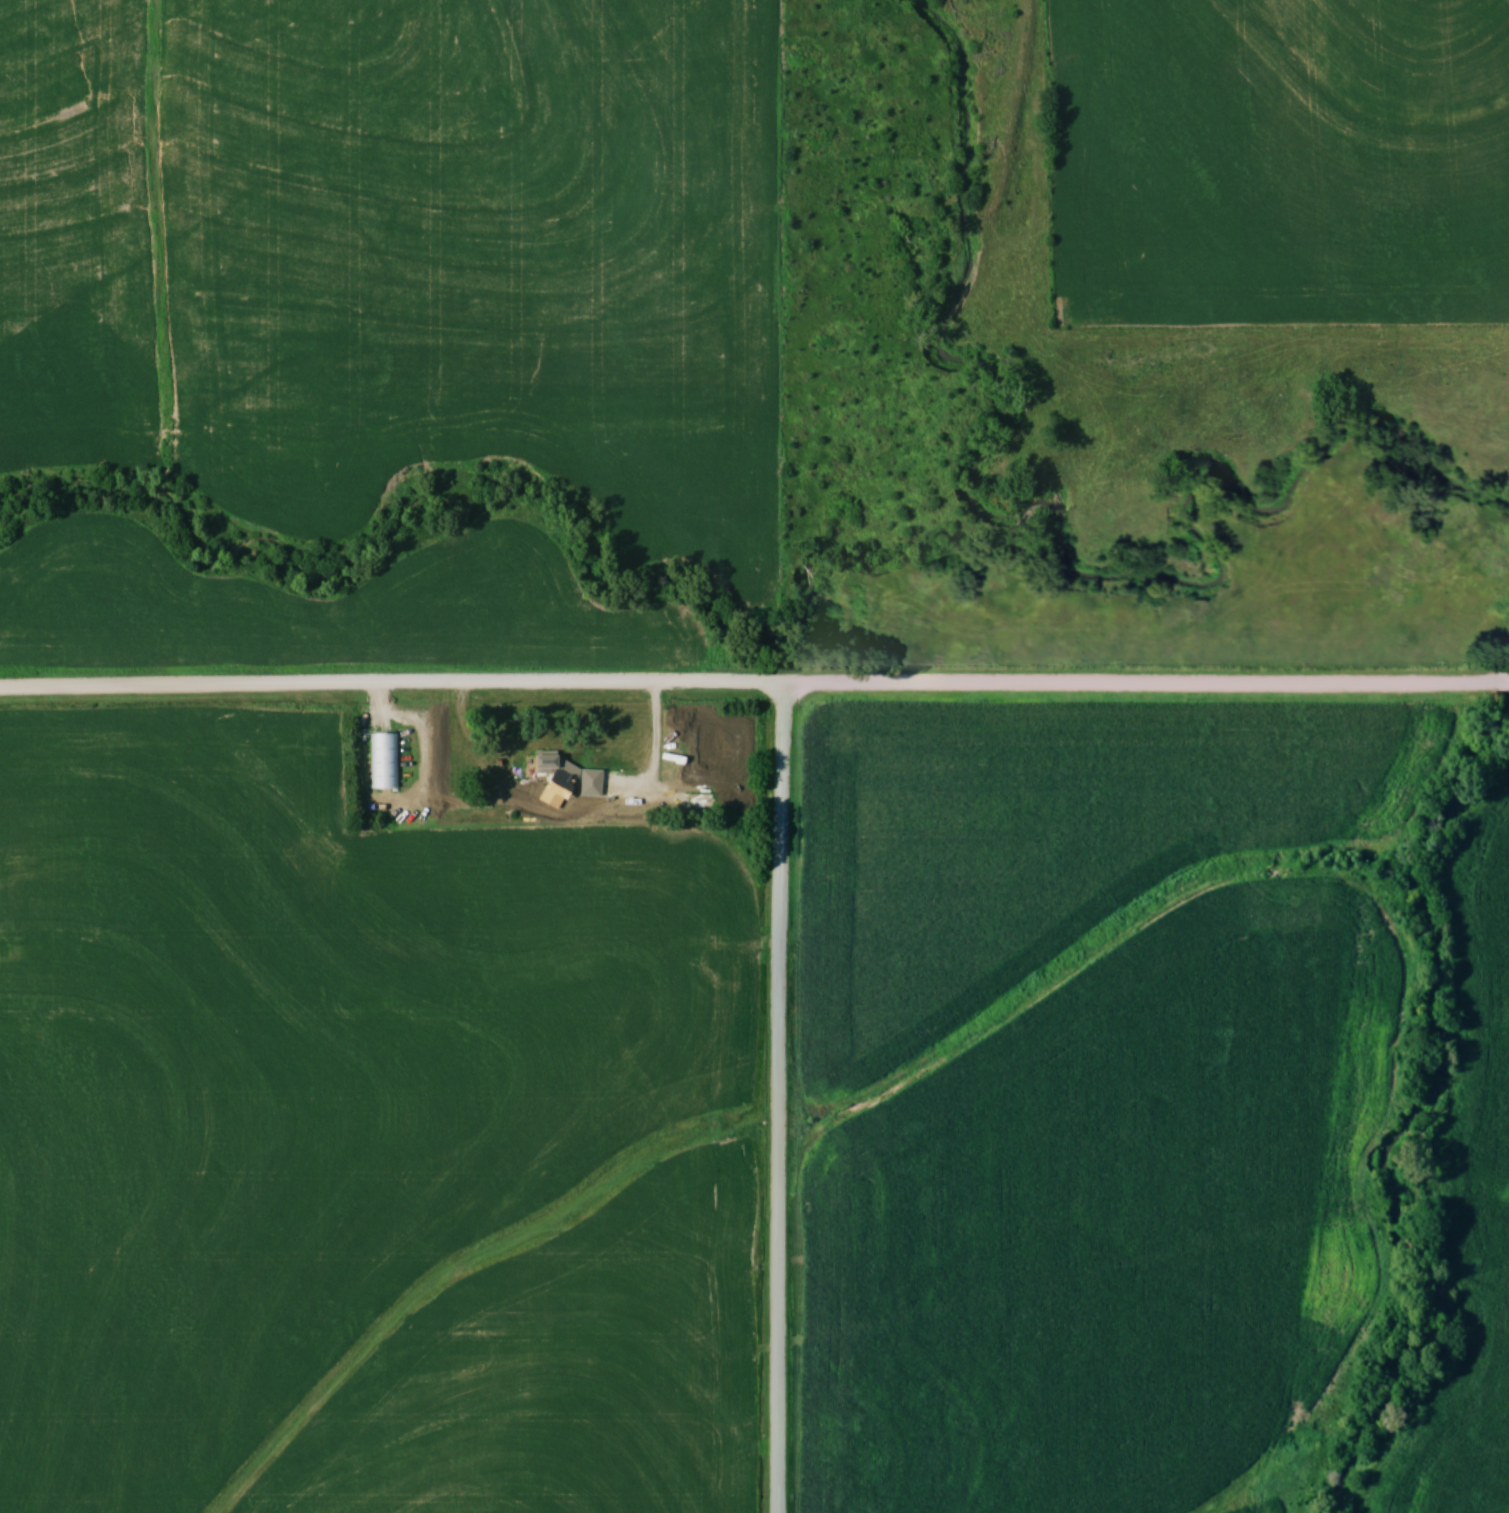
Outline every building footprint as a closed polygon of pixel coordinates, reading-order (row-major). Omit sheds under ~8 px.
[(371,790),(397,790),(397,734),(371,734),(371,790)]
